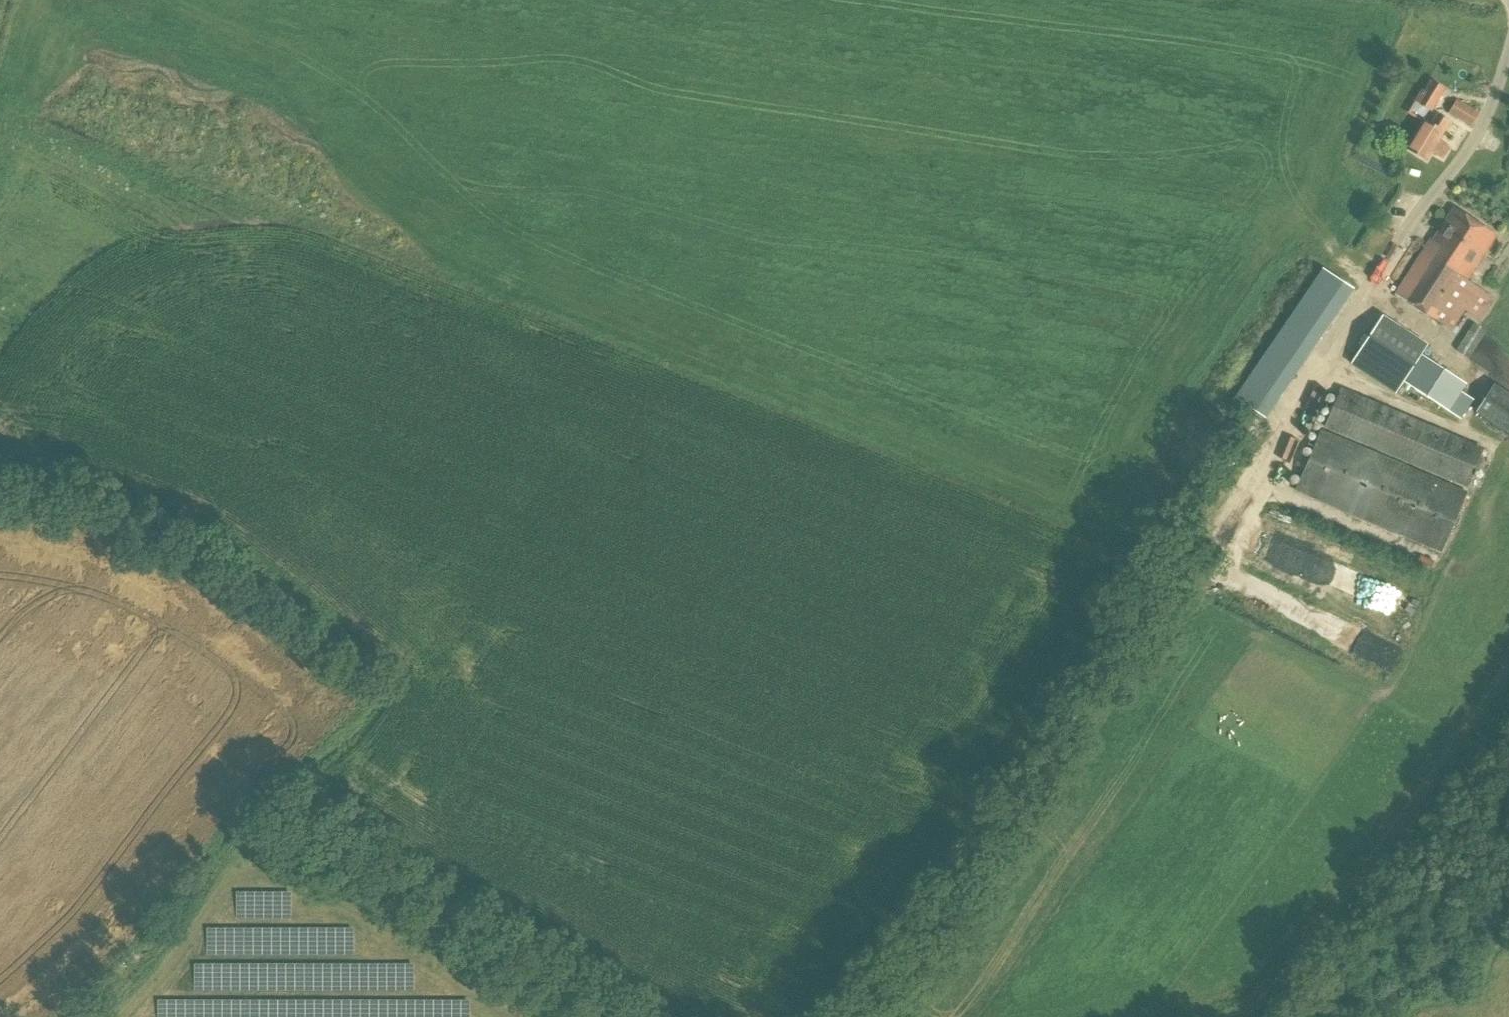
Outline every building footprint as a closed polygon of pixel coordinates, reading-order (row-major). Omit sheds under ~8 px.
[(1431,112),(1445,88),(1433,80),(1418,104),(1431,112)] [(1438,142),(1449,123),(1437,116),(1431,126),(1424,122),(1407,149),(1426,160),(1432,152),(1443,158),(1449,149),(1438,142)] [(1467,281),(1496,236),(1454,208),(1433,240),(1431,239),(1395,295),(1451,331),(1465,310),(1480,320),(1494,298),(1467,281)] [(1324,265),(1255,364),(1292,389),(1304,372),(1301,370),(1358,288),(1324,265)] [(1467,384),(1422,355),(1429,344),(1383,314),(1349,365),(1396,394),(1405,381),(1449,411),(1449,412),(1461,420),(1474,400),(1462,392),(1467,384)] [(1493,385),(1476,412),(1508,433),(1508,395),(1493,385)] [(1468,488),(1470,482),(1484,448),(1340,388),(1323,429),(1468,488)] [(1443,552),(1468,493),(1320,431),(1295,490),(1443,552)]
